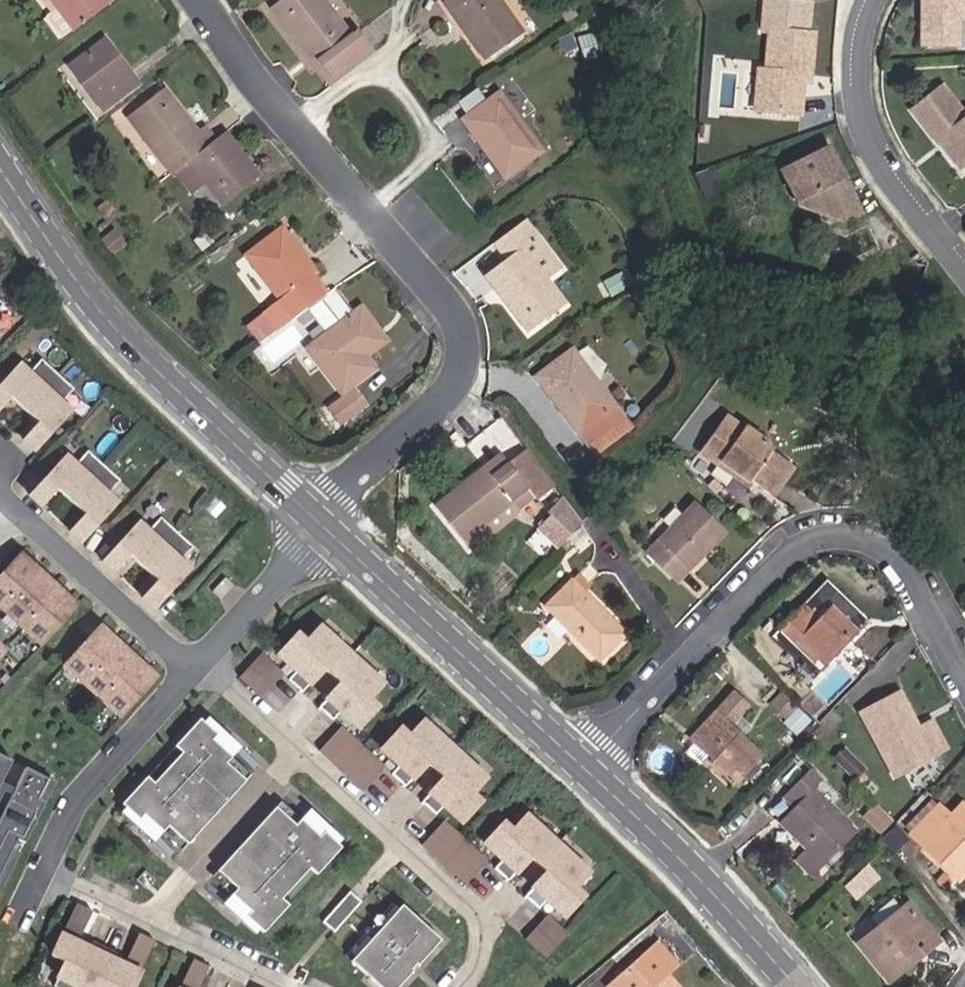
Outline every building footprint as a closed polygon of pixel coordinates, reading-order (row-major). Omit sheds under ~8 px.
[(108,3),(106,0),(53,0),(75,28),(108,3)] [(317,60),(334,83),(372,55),(354,31),(349,35),(322,0),(281,0),(270,9),(311,63),(317,60)] [(444,2),(486,60),(521,34),(497,0),(448,0),(444,2)] [(525,26),(534,19),(519,0),(504,0),(525,26)] [(925,43),(960,42),(960,14),(964,6),(964,0),(926,0),(925,43)] [(567,23),(576,17),(565,2),(557,8),(567,23)] [(805,78),(805,72),(813,73),(817,32),(813,32),(816,7),(765,3),(763,28),(771,28),(768,68),(761,68),(758,108),(802,112),(805,78)] [(104,109),(137,84),(104,39),(70,65),(104,109)] [(311,63),(329,86),(334,83),(317,60),(311,63)] [(915,111),(941,142),(945,137),(964,161),(964,109),(945,86),(915,111)] [(216,140),(208,145),(198,133),(164,89),(129,117),(172,173),(175,171),(189,160),(205,182),(222,203),(257,176),(225,133),(216,140)] [(505,178),(541,152),(500,94),(463,121),(505,178)] [(216,140),(205,127),(198,133),(208,145),(216,140)] [(784,169),(800,202),(848,219),(864,211),(830,146),(784,169)] [(175,171),(191,192),(205,182),(189,160),(175,171)] [(703,187),(715,182),(709,168),(697,172),(703,187)] [(707,195),(718,191),(715,182),(703,187),(707,195)] [(106,220),(116,213),(106,201),(97,209),(106,220)] [(544,279),(521,249),(536,237),(525,222),(494,245),(505,260),(484,276),(528,332),(564,305),(544,279)] [(281,300),(315,273),(281,230),(247,256),(281,300)] [(114,253),(124,245),(114,232),(103,240),(114,253)] [(564,264),(540,234),(536,237),(521,249),(544,279),(564,264)] [(327,297),(345,321),(314,344),(328,362),(322,367),(341,393),(374,368),(366,357),(356,344),(376,329),(361,309),(357,312),(339,288),(327,297)] [(366,357),(386,342),(376,329),(356,344),(366,357)] [(314,344),(308,348),(322,367),(328,362),(314,344)] [(587,445),(623,419),(573,351),(537,379),(587,445)] [(61,404),(74,390),(41,360),(28,374),(19,365),(0,385),(0,410),(11,398),(39,423),(23,440),(35,451),(71,413),(61,404)] [(790,394),(768,383),(765,390),(779,398),(786,401),(790,394)] [(786,401),(779,398),(765,390),(762,396),(783,407),(786,401)] [(342,422),(365,405),(355,391),(331,408),(342,422)] [(738,465),(735,470),(752,482),(770,495),(790,468),(771,455),(773,450),(743,430),(741,433),(723,421),(700,453),(717,466),(724,456),(738,465)] [(107,495),(120,481),(87,451),(74,465),(65,456),(29,495),(42,506),(57,489),(85,515),(69,532),(82,543),(117,504),(107,495)] [(535,500),(552,487),(525,453),(508,466),(533,497),(535,500)] [(508,466),(500,456),(483,470),(491,480),(508,466)] [(717,466),(749,487),(752,482),(735,470),(738,465),(724,456),(717,466)] [(508,466),(491,480),(483,470),(438,505),(465,538),(509,503),(515,511),(533,497),(508,466)] [(543,526),(564,545),(581,527),(585,523),(564,495),(561,499),(551,511),(554,514),(543,526)] [(473,549),(518,513),(515,511),(509,503),(465,538),(473,549)] [(669,574),(682,560),(690,567),(724,531),(695,504),(648,554),(669,574)] [(189,571),(180,562),(193,548),(160,518),(147,532),(137,523),(102,561),(114,573),(130,556),(157,581),(142,598),(154,609),(189,571)] [(75,606),(65,596),(61,600),(53,592),(56,588),(46,579),(43,583),(27,569),(31,565),(20,555),(0,577),(0,607),(41,644),(75,606)] [(669,574),(677,581),(690,567),(682,560),(669,574)] [(46,579),(31,565),(27,569),(43,583),(46,579)] [(593,584),(581,572),(572,580),(585,593),(593,584)] [(212,592),(220,599),(233,585),(225,578),(212,592)] [(625,632),(585,593),(572,580),(547,607),(599,658),(625,632)] [(65,596),(56,588),(53,592),(61,600),(65,596)] [(828,610),(831,607),(817,593),(779,631),(794,646),(797,642),(808,653),(804,657),(820,671),(857,633),(843,618),(839,621),(828,610)] [(106,641),(110,637),(99,628),(64,666),(120,717),(155,678),(144,669),(141,672),(132,665),(136,661),(126,652),(122,656),(106,641)] [(367,701),(381,685),(351,657),(320,628),(305,644),(297,636),(278,656),(295,672),(288,680),(301,693),(323,670),(340,685),(318,708),(332,721),(332,720),(340,713),(357,729),(375,709),(367,701)] [(126,652),(110,637),(106,641),(122,656),(126,652)] [(238,678),(260,698),(282,674),(260,654),(238,678)] [(144,669),(136,661),(132,665),(141,672),(144,669)] [(788,715),(797,706),(783,692),(774,702),(788,715)] [(895,776),(932,758),(917,730),(899,695),(862,714),(895,776)] [(737,782),(759,756),(716,715),(692,740),(737,782)] [(216,736),(215,735),(199,720),(174,747),(181,753),(153,784),(146,777),(121,805),(137,820),(138,820),(143,815),(162,833),(167,827),(182,811),(176,804),(203,774),(210,780),(225,764),(230,758),(211,741),(216,736)] [(470,795),(484,779),(423,723),(408,739),(400,731),(381,751),(399,767),(391,775),(405,788),(426,764),(443,780),(422,803),(435,816),(436,815),(443,807),(460,823),(479,803),(470,795)] [(942,753),(927,725),(917,730),(932,758),(942,753)] [(362,793),(384,769),(340,728),(318,752),(362,793)] [(230,758),(239,748),(220,730),(215,735),(216,736),(211,741),(230,758)] [(866,770),(845,750),(834,761),(854,781),(866,770)] [(11,762),(0,756),(0,783),(11,762)] [(187,845),(245,782),(225,764),(210,780),(203,774),(176,804),(182,811),(167,827),(187,845)] [(47,779),(25,767),(0,815),(0,870),(16,840),(23,843),(44,803),(36,799),(47,779)] [(780,823),(808,849),(824,864),(856,832),(812,791),(821,782),(810,771),(789,792),(800,802),(780,823)] [(883,833),(893,822),(895,821),(877,803),(864,815),(872,823),(883,833)] [(959,880),(964,873),(964,820),(957,812),(951,819),(939,808),(912,836),(959,880)] [(274,809),(216,873),(236,890),(251,874),(258,880),(285,849),(279,843),(294,827),(274,809)] [(324,834),(328,829),(308,811),(299,821),(318,839),(323,833),(324,834)] [(153,842),(162,833),(143,815),(138,820),(137,820),(133,824),(153,842)] [(573,890),(587,874),(526,818),(511,833),(503,825),(484,845),(502,861),(494,870),(507,882),(529,859),(546,875),(524,898),(538,911),(538,910),(546,902),(563,918),(581,898),(573,890)] [(308,870),(315,876),(340,849),(324,834),(323,833),(318,839),(299,821),(294,827),(279,843),(285,849),(258,880),(251,874),(236,890),(231,896),(250,913),(245,918),(246,919),(263,934),(287,907),(280,900),(308,870)] [(465,887),(487,863),(465,843),(443,822),(421,846),(465,887)] [(798,860),(813,876),(824,864),(808,849),(798,860)] [(869,863),(845,884),(858,899),(882,878),(869,863)] [(954,882),(946,873),(939,879),(947,888),(954,882)] [(322,922),(333,932),(360,903),(349,893),(322,922)] [(222,906),(242,924),(246,919),(245,918),(250,913),(231,896),(222,906)] [(153,942),(138,934),(126,958),(115,953),(118,946),(94,935),(91,942),(80,936),(91,912),(76,904),(51,956),(64,963),(53,986),(131,986),(153,942)] [(412,972),(388,951),(393,945),(416,967),(439,942),(401,906),(350,962),(377,986),(398,986),(412,972)] [(900,964),(918,950),(922,955),(936,942),(907,907),(861,946),(890,981),(904,969),(900,964)] [(524,941),(546,961),(568,937),(545,917),(524,941)] [(388,951),(412,972),(416,967),(393,945),(388,951)] [(663,982),(668,977),(679,968),(659,945),(612,986),(667,986),(663,982)] [(922,955),(918,950),(900,964),(904,969),(922,955)] [(207,967),(192,960),(179,986),(198,986),(207,967)] [(668,977),(663,982),(667,986),(677,986),(668,977)]
